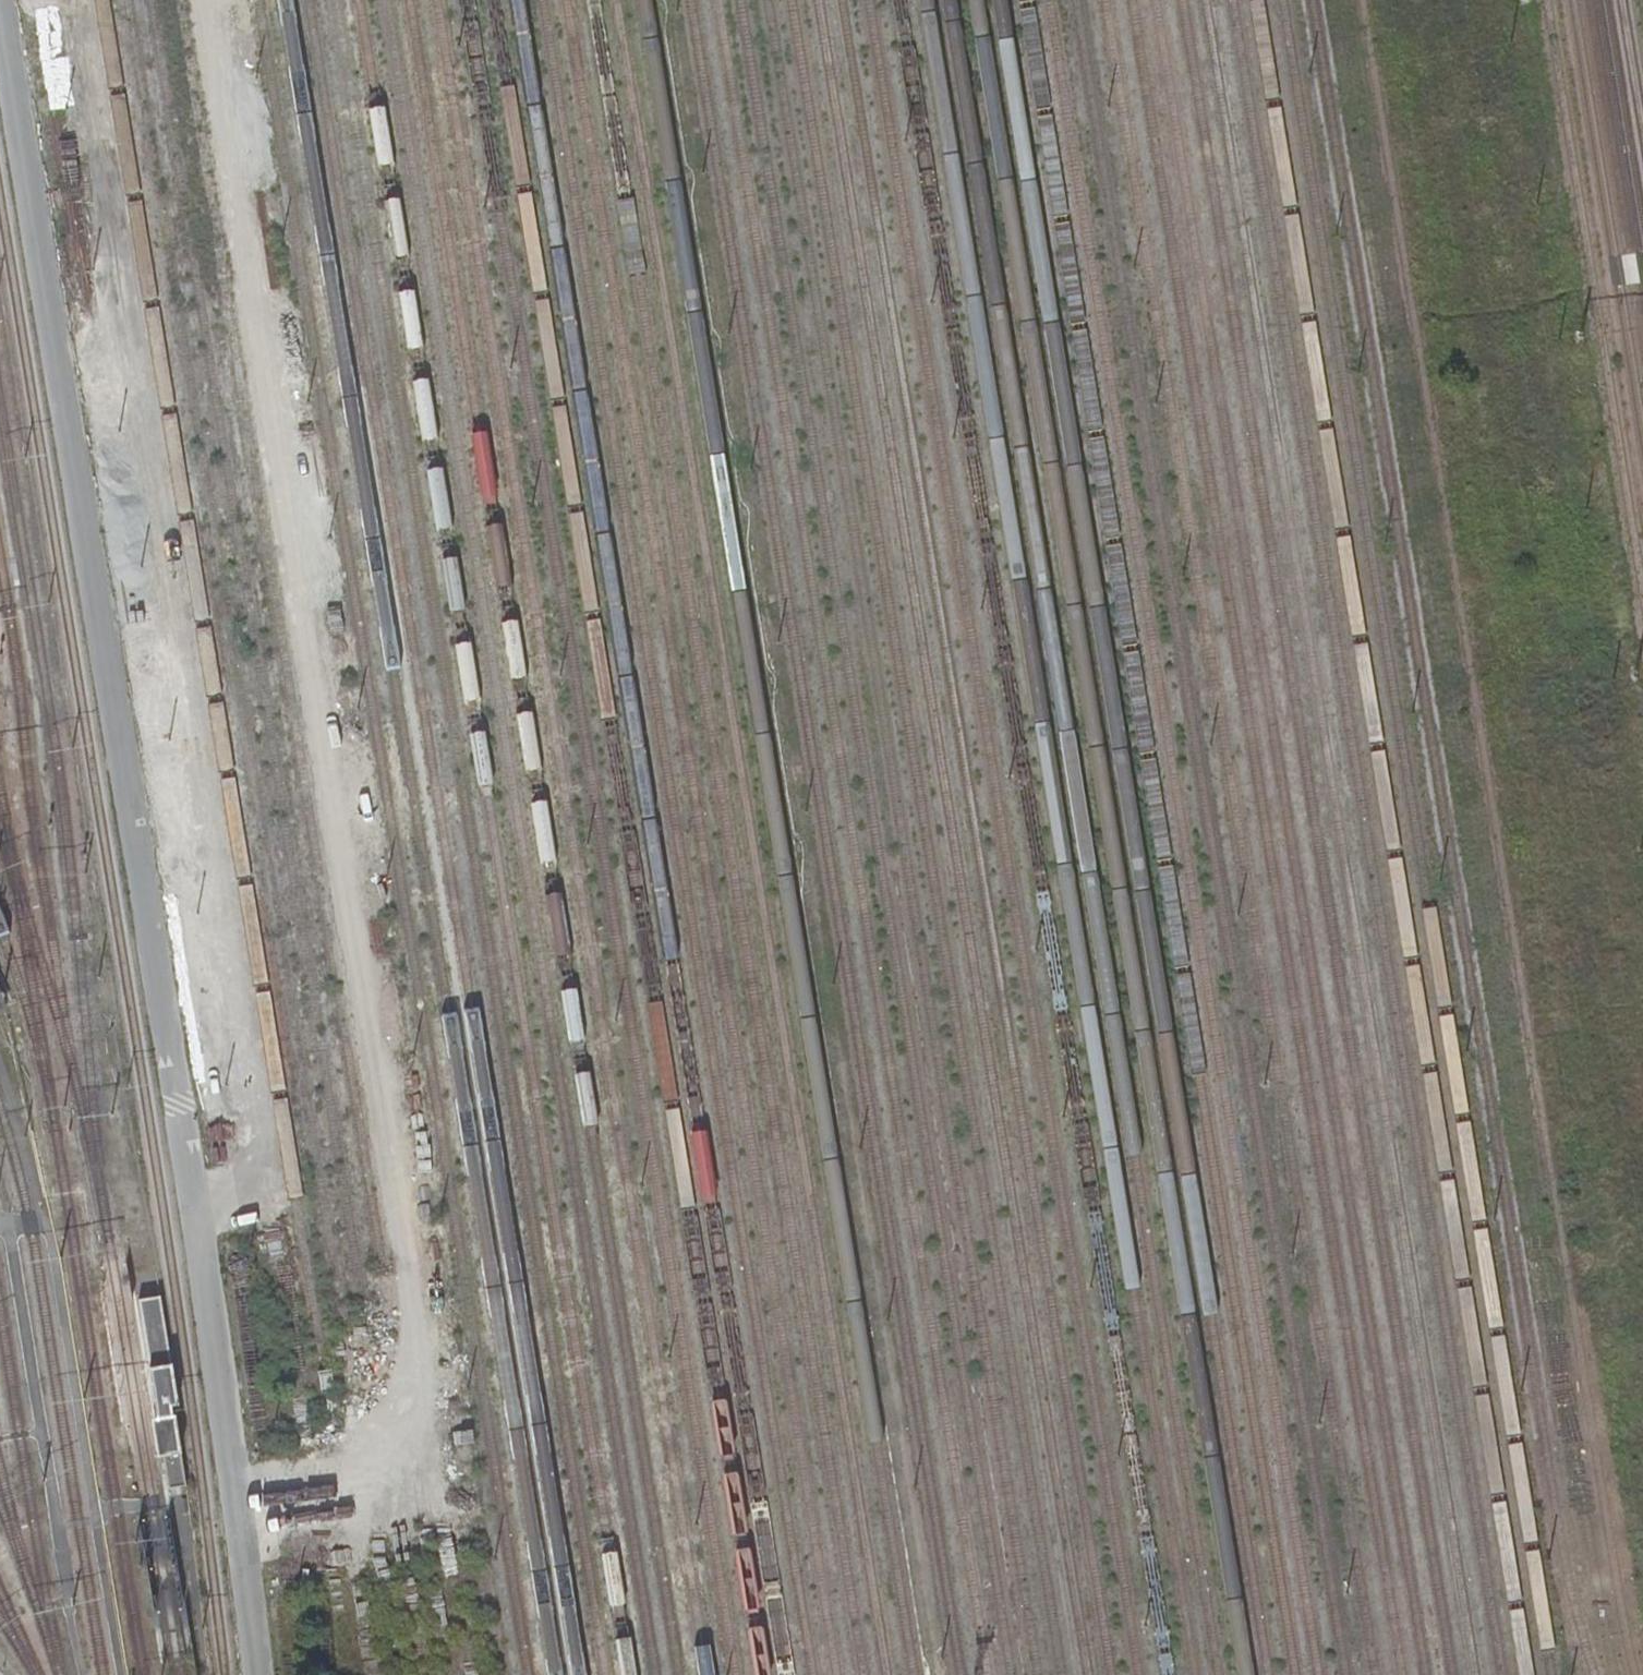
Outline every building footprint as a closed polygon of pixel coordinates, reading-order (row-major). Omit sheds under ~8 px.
[(159,1300),(138,1303),(163,1491),(184,1488),(159,1300)]
